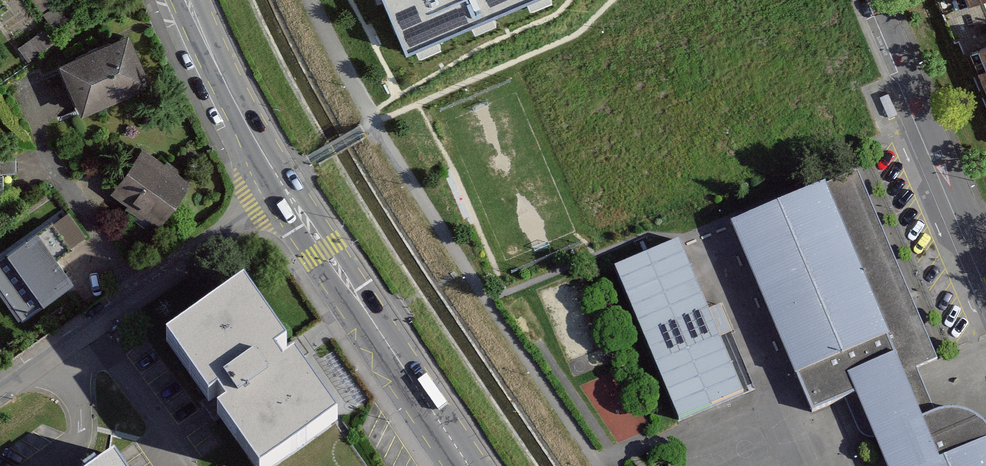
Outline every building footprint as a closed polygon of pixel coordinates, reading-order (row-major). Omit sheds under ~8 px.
[(407,49),(525,0),(387,0),(407,49)] [(953,39),(957,38),(985,103),(985,0),(936,0),(953,39)] [(128,34),(61,63),(82,112),(149,83),(128,34)] [(190,181),(142,149),(112,194),(130,206),(121,219),(144,234),(155,218),(162,223),(190,181)] [(0,158),(0,173),(13,173),(13,158),(0,158)] [(855,173),(822,187),(902,373),(935,359),(855,173)] [(940,413),(923,421),(902,373),(822,187),(733,225),(812,409),(855,391),(888,465),(985,465),(985,427),(979,420),(969,414),(959,412),(949,411),(940,413)] [(84,235),(67,212),(5,258),(39,304),(70,281),(53,258),(84,235)] [(678,240),(614,268),(678,420),(743,392),(678,240)] [(172,344),(258,465),(265,465),(331,420),(243,294),(172,344)] [(99,465),(119,465),(112,457),(99,465)]
